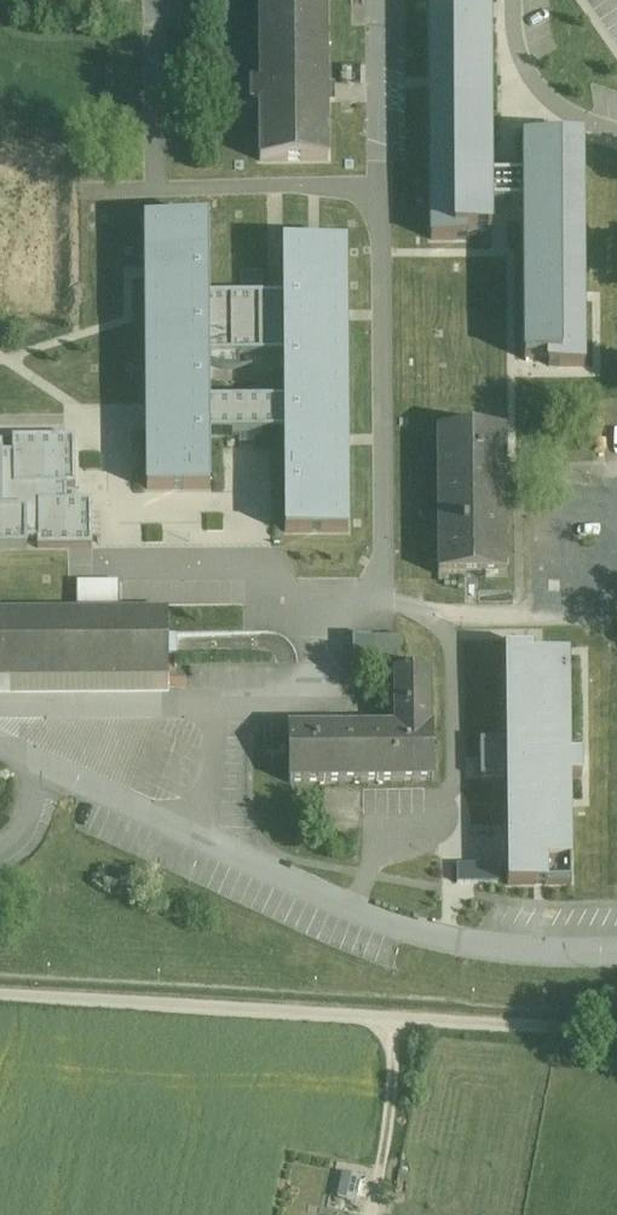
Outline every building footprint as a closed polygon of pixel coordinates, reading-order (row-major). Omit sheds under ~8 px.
[(257,80),(249,80),(249,101),(258,101),(258,160),(327,159),(326,0),(256,0),(257,80)] [(490,13),(428,13),(430,239),(493,238),(493,206),(521,206),(523,368),(586,367),(586,141),(520,142),(521,176),(494,176),(490,13)] [(208,222),(143,222),(143,273),(145,490),(211,489),(210,439),(284,439),(284,534),(351,534),(347,246),(282,246),(283,299),(209,300),(208,222)] [(505,430),(436,430),(436,574),(505,574),(505,430)] [(74,442),(13,444),(14,464),(2,465),(1,451),(0,451),(0,558),(29,557),(29,544),(41,544),(41,554),(93,552),(92,508),(66,509),(66,489),(76,489),(74,442)] [(0,610),(0,679),(167,677),(166,609),(0,610)] [(409,644),(356,646),(357,669),(410,667),(409,644)] [(532,653),(506,653),(506,743),(481,743),(481,784),(508,783),(509,885),(572,884),(570,778),(582,778),(582,754),(571,754),(569,657),(543,658),(543,655),(532,656),(532,653)] [(393,724),(285,726),(287,784),(433,781),(432,725),(430,725),(429,670),(392,671),(393,724)]
